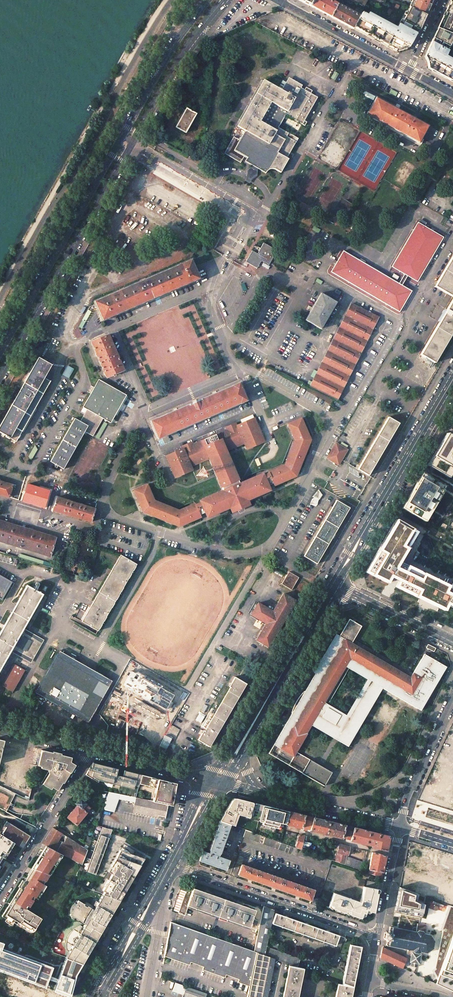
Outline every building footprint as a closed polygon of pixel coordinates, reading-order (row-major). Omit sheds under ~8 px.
[(309,6),(331,17),(340,0),(312,0),(309,6)] [(331,17),(353,29),(353,27),(359,17),(342,7),(344,4),(343,4),(345,0),(340,0),(331,17)] [(363,9),(368,0),(347,0),(363,9)] [(410,7),(426,15),(433,0),(413,0),(410,7)] [(452,34),(452,32),(452,0),(451,0),(437,28),(452,34)] [(360,14),(359,17),(353,27),(399,52),(406,50),(408,44),(410,45),(416,34),(417,35),(426,15),(410,7),(401,25),(399,24),(396,31),(360,14)] [(437,28),(427,51),(428,52),(427,55),(425,66),(431,69),(438,73),(437,74),(441,76),(441,75),(443,74),(445,75),(444,77),(448,79),(449,77),(452,80),(452,62),(450,61),(449,62),(443,59),(452,38),(452,35),(452,34),(437,28)] [(278,88),(263,80),(237,126),(245,130),(239,140),(233,137),(224,153),(240,162),(244,157),(246,158),(244,161),(252,166),(247,170),(247,174),(246,177),(246,179),(245,180),(249,183),(251,181),(253,179),(254,177),(257,176),(258,169),(265,173),(265,172),(266,171),(267,171),(269,169),(270,169),(271,168),(273,168),(274,169),(276,170),(278,171),(280,172),(288,159),(287,158),(298,138),(278,127),(285,114),(302,124),(317,97),(301,88),(302,85),(288,77),(286,82),(283,80),(278,88)] [(372,98),(363,116),(417,143),(426,125),(372,98)] [(186,109),(176,127),(185,133),(196,114),(186,109)] [(399,284),(343,251),(331,272),(399,312),(412,291),(402,285),(407,276),(416,282),(442,238),(417,223),(391,267),(404,275),(399,284)] [(257,254),(252,251),(245,262),(257,269),(261,261),(269,265),(277,250),(264,243),(257,254)] [(417,355),(431,363),(452,326),(452,285),(452,284),(452,282),(452,249),(431,287),(450,298),(417,355)] [(191,259),(94,301),(102,321),(200,279),(191,259)] [(321,293),(305,320),(321,329),(336,302),(321,293)] [(378,317),(351,304),(310,386),(337,399),(378,317)] [(108,334),(91,342),(106,378),(124,370),(108,334)] [(12,397),(15,399),(0,425),(0,432),(6,436),(5,437),(9,439),(10,438),(16,442),(51,381),(45,377),(52,365),(38,357),(21,389),(18,387),(12,397)] [(62,375),(68,378),(73,369),(67,365),(62,375)] [(75,418),(50,462),(64,470),(85,432),(93,436),(103,418),(111,423),(126,395),(99,380),(83,407),(81,412),(84,414),(80,421),(75,418)] [(239,383),(150,421),(158,439),(247,401),(239,383)] [(388,417),(357,469),(368,476),(399,423),(388,417)] [(147,484),(134,490),(143,512),(179,526),(201,517),(200,515),(205,512),(207,517),(230,507),(229,505),(231,504),(232,507),(236,505),(237,508),(243,505),(242,503),(246,501),(245,501),(247,500),(270,490),(268,485),(273,483),(274,486),(296,476),(311,440),(301,418),(288,424),(294,440),(285,465),(268,472),(269,473),(264,475),(263,473),(240,483),(239,481),(238,480),(239,479),(227,451),(244,443),(247,449),(265,442),(254,418),(237,425),(236,423),(226,427),(227,429),(219,433),(201,441),(193,444),(192,442),(182,446),(183,448),(166,456),(175,478),(193,470),(191,466),(209,459),(221,487),(222,487),(223,489),(223,490),(200,500),(201,502),(196,504),(195,503),(179,510),(155,500),(147,484)] [(448,429),(428,462),(450,474),(452,469),(452,432),(448,429)] [(335,443),(326,458),(338,466),(348,450),(335,443)] [(441,484),(422,473),(400,509),(419,520),(441,484)] [(9,497),(13,485),(0,481),(0,494),(9,497)] [(44,507),(49,490),(27,485),(25,493),(24,493),(22,502),(44,507)] [(314,491),(311,505),(317,506),(320,492),(314,491)] [(57,497),(52,510),(91,522),(95,509),(57,497)] [(337,499),(303,556),(317,564),(350,508),(341,503),(342,502),(337,499)] [(391,518),(375,548),(376,548),(383,552),(372,573),(381,578),(385,571),(400,578),(419,588),(415,595),(438,606),(440,601),(452,608),(452,596),(442,591),(445,585),(418,571),(415,577),(399,569),(394,567),(405,547),(401,545),(410,528),(393,519),(391,518)] [(50,557),(56,537),(0,521),(0,542),(50,557)] [(439,522),(435,528),(452,538),(452,530),(439,522)] [(413,530),(410,528),(401,545),(405,547),(413,530)] [(364,569),(372,573),(383,552),(376,548),(375,548),(372,554),(364,569)] [(119,556),(80,623),(97,633),(136,566),(119,556)] [(415,577),(418,571),(402,563),(399,569),(415,577)] [(290,571),(282,584),(292,590),(299,577),(290,571)] [(2,600),(12,582),(0,575),(0,599),(2,600)] [(396,585),(415,595),(419,588),(400,578),(396,585)] [(445,585),(442,591),(452,596),(452,586),(452,588),(445,585)] [(0,625),(0,668),(9,653),(12,655),(13,653),(28,661),(38,642),(21,632),(21,631),(19,630),(39,596),(32,592),(33,591),(30,589),(29,590),(22,586),(0,625)] [(258,603),(251,615),(266,623),(256,639),(269,647),(295,601),(283,594),(273,612),(258,603)] [(296,702),(293,706),(291,713),(291,714),(268,753),(324,786),(332,772),(296,752),(307,734),(306,733),(311,725),(348,746),(382,688),(419,709),(444,665),(424,654),(410,677),(388,664),(390,661),(353,640),(361,626),(349,620),(339,636),(337,635),(304,691),(301,693),(298,698),(296,702)] [(434,652),(436,648),(427,644),(426,648),(434,652)] [(60,655),(40,691),(87,718),(107,682),(60,655)] [(14,664),(1,686),(13,692),(25,670),(14,664)] [(205,731),(203,730),(198,740),(209,747),(246,684),(235,677),(229,686),(230,687),(205,731)] [(110,735),(98,732),(97,738),(105,740),(106,737),(109,738),(110,735)] [(9,741),(4,740),(1,753),(10,755),(14,743),(9,741)] [(10,755),(2,787),(11,791),(13,784),(23,745),(19,744),(14,743),(10,755)] [(40,754),(25,750),(22,762),(28,764),(28,765),(31,766),(31,764),(37,766),(40,754)] [(54,753),(42,750),(40,754),(37,766),(52,769),(42,784),(51,789),(53,788),(57,791),(73,764),(69,762),(70,757),(54,753)] [(138,787),(142,775),(127,771),(124,770),(122,776),(119,775),(116,774),(117,769),(93,762),(85,774),(98,782),(98,780),(134,790),(134,786),(138,787)] [(147,776),(142,775),(138,787),(151,790),(152,786),(154,778),(147,776)] [(163,780),(154,778),(152,786),(163,789),(162,797),(150,794),(148,800),(168,805),(172,806),(176,783),(163,780)] [(31,791),(13,784),(11,791),(16,794),(29,800),(31,791)] [(88,785),(86,788),(91,791),(91,793),(94,794),(97,794),(99,790),(92,788),(90,786),(88,785)] [(0,786),(0,809),(6,812),(16,794),(11,791),(2,787),(0,786)] [(109,792),(102,809),(111,811),(114,812),(117,804),(119,798),(135,802),(133,812),(165,819),(166,813),(168,805),(148,800),(115,794),(109,792)] [(232,800),(219,820),(231,824),(232,825),(237,810),(236,810),(238,799),(237,798),(236,798),(235,798),(233,798),(232,799),(232,800)] [(77,805),(67,817),(77,825),(91,808),(81,799),(75,803),(77,805)] [(262,805),(238,799),(236,810),(237,810),(232,825),(234,826),(238,814),(259,820),(259,818),(262,805)] [(289,811),(262,805),(259,818),(286,824),(289,811)] [(102,809),(96,826),(102,827),(105,828),(111,811),(102,809)] [(309,816),(289,811),(286,824),(304,829),(304,830),(306,831),(309,816)] [(329,821),(309,816),(306,831),(307,831),(308,830),(326,834),(329,821)] [(231,824),(219,820),(209,850),(210,850),(209,853),(202,850),(199,860),(226,870),(230,860),(219,856),(219,854),(220,854),(225,840),(226,840),(228,834),(227,834),(231,824)] [(2,857),(11,841),(21,847),(28,835),(5,821),(0,830),(0,855),(2,857)] [(349,826),(329,821),(326,834),(347,839),(349,826)] [(282,830),(258,824),(255,833),(273,839),(275,831),(281,832),(282,830)] [(369,831),(349,826),(347,839),(366,844),(369,831)] [(84,847),(52,827),(42,843),(46,845),(62,854),(82,865),(89,847),(85,845),(84,847)] [(102,827),(87,869),(97,872),(112,829),(105,828),(102,827)] [(255,833),(248,831),(245,837),(329,867),(332,860),(301,849),(296,847),(273,839),(255,833)] [(389,836),(369,831),(366,844),(372,846),(372,847),(386,851),(389,837),(389,836)] [(304,836),(299,834),(296,847),(301,849),(304,836)] [(345,846),(340,844),(338,853),(337,862),(342,864),(345,846)] [(40,855),(32,868),(48,872),(50,873),(62,854),(46,845),(40,855)] [(350,847),(345,846),(342,864),(361,870),(362,862),(347,857),(347,855),(348,855),(350,847)] [(107,871),(112,873),(109,877),(129,884),(131,880),(144,858),(120,850),(107,871)] [(385,855),(372,852),(368,873),(381,877),(385,855)] [(242,864),(238,875),(310,900),(314,890),(242,864)] [(7,908),(2,916),(6,919),(5,921),(12,925),(15,920),(18,922),(16,924),(28,932),(31,927),(35,929),(41,918),(26,909),(28,906),(29,907),(48,875),(49,875),(50,873),(48,872),(32,868),(28,875),(28,876),(27,878),(25,881),(23,880),(18,886),(20,887),(7,908)] [(109,877),(102,890),(104,891),(102,893),(120,900),(129,884),(109,877)] [(354,900),(334,893),(330,905),(333,906),(332,908),(346,913),(346,911),(350,913),(349,914),(361,919),(363,913),(366,914),(367,911),(372,913),(374,913),(378,893),(376,892),(377,889),(365,887),(366,880),(360,879),(359,886),(364,887),(362,898),(360,902),(354,900)] [(401,886),(395,910),(422,916),(425,900),(417,898),(418,892),(401,886)] [(193,888),(192,891),(189,890),(186,891),(181,904),(178,913),(185,915),(188,905),(256,929),(259,921),(252,918),(255,910),(193,888)] [(71,954),(69,959),(82,963),(91,949),(104,926),(120,900),(102,893),(100,897),(98,896),(95,900),(97,902),(95,906),(96,906),(94,909),(78,900),(69,914),(86,924),(84,928),(83,928),(81,929),(79,929),(76,930),(74,932),(72,934),(70,936),(69,938),(69,940),(68,943),(68,945),(68,947),(69,950),(70,952),(71,954)] [(170,922),(169,927),(164,956),(190,965),(192,962),(204,967),(203,970),(225,978),(227,975),(239,980),(238,983),(250,987),(248,996),(267,996),(274,959),(265,955),(267,947),(274,910),(263,906),(254,951),(170,922)] [(276,913),(272,923),(335,945),(339,935),(276,913)] [(416,931),(390,926),(389,927),(388,927),(388,930),(388,931),(387,931),(387,932),(386,932),(387,931),(385,931),(385,932),(384,932),(383,938),(384,938),(384,939),(385,940),(385,939),(386,939),(386,940),(386,941),(385,944),(386,944),(386,945),(407,949),(406,952),(411,953),(410,962),(410,966),(417,967),(417,964),(419,964),(421,952),(426,953),(432,949),(434,941),(430,936),(423,934),(425,926),(417,924),(416,931)] [(452,991),(452,934),(436,983),(452,991)] [(0,942),(0,970),(46,987),(53,968),(1,949),(3,943),(0,942)] [(361,946),(350,944),(342,984),(353,986),(361,946)] [(300,959),(267,947),(265,955),(274,959),(289,965),(298,967),(300,959)] [(406,958),(382,947),(380,958),(405,969),(408,964),(404,962),(406,958)] [(77,974),(82,963),(69,959),(58,955),(53,968),(46,987),(71,996),(77,974)] [(282,996),(299,996),(299,995),(298,995),(300,981),(302,981),(303,976),(301,976),(304,968),(298,967),(289,965),(282,996)] [(206,993),(173,983),(171,992),(181,995),(181,996),(204,996),(206,993)] [(342,984),(338,983),(335,996),(351,996),(353,986),(342,984)]
